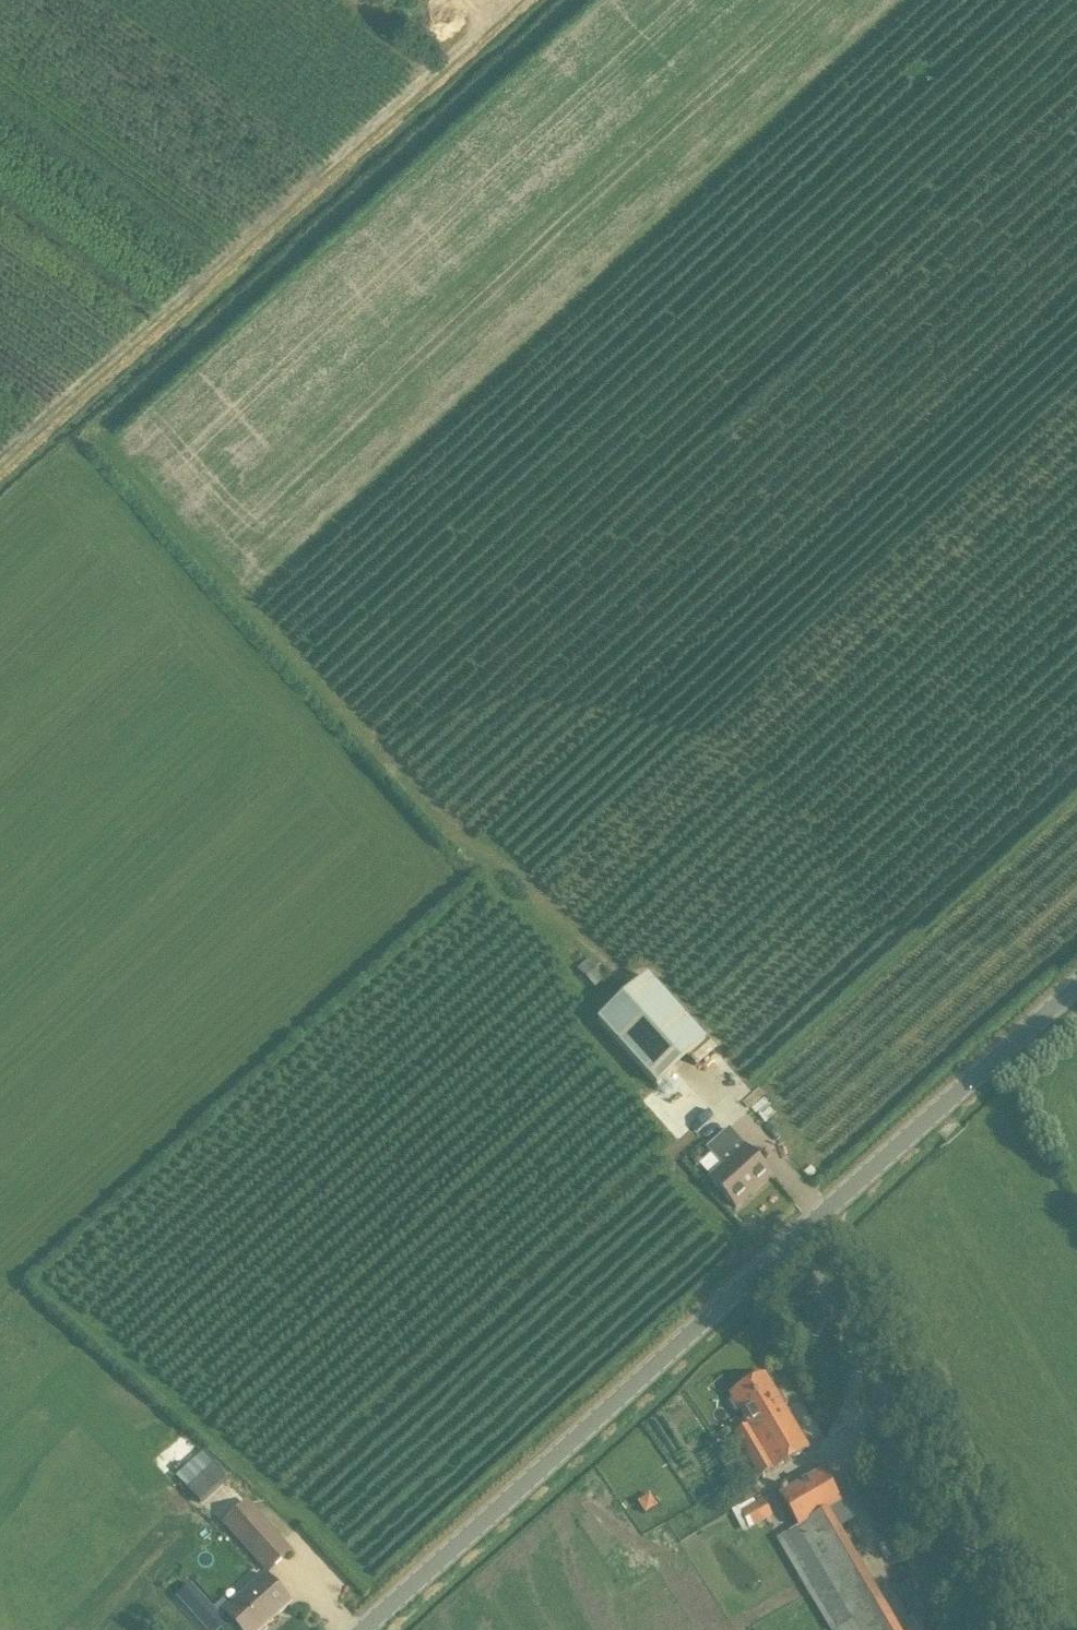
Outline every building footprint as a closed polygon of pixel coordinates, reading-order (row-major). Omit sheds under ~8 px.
[(594,988),(606,977),(588,958),(577,968),(594,988)] [(657,1084),(707,1041),(650,974),(600,1017),(657,1084)] [(734,1208),(770,1177),(729,1130),(707,1149),(723,1167),(709,1179),(734,1208)] [(764,1376),(730,1396),(757,1441),(742,1450),(759,1478),(808,1450),(764,1376)] [(732,1448),(717,1457),(724,1468),(739,1459),(732,1448)] [(202,1506),(229,1482),(201,1452),(175,1476),(202,1506)] [(780,1496),(798,1528),(783,1537),(837,1628),(838,1629),(896,1629),(880,1603),(826,1511),(840,1503),(821,1472),(780,1496)] [(749,1528),(771,1517),(762,1498),(740,1510),(749,1528)] [(267,1573),(290,1552),(247,1504),(224,1524),(267,1573)] [(289,1605),(263,1576),(230,1606),(224,1613),(225,1614),(239,1629),(261,1629),(289,1605)] [(183,1604),(206,1629),(220,1629),(226,1625),(220,1618),(225,1614),(224,1613),(230,1606),(224,1600),(213,1610),(191,1585),(184,1591),(190,1597),(183,1604)]
